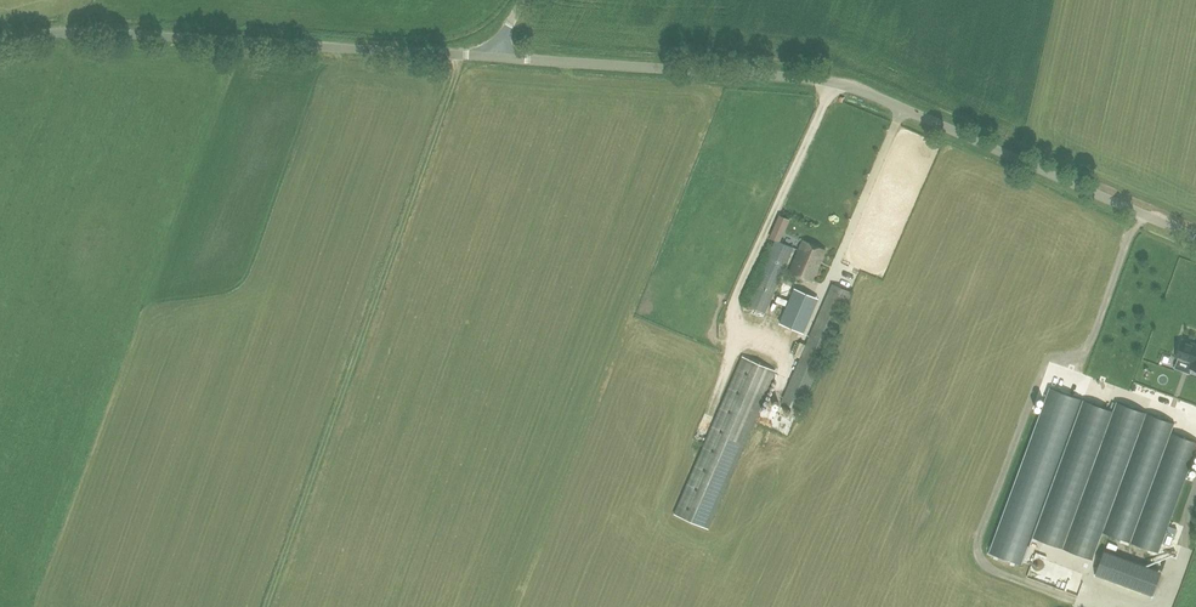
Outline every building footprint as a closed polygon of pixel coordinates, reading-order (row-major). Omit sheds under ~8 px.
[(812,282),(826,250),(803,241),(790,273),(812,282)] [(771,310),(788,267),(774,262),(757,304),(771,310)] [(1182,340),(1176,356),(1192,362),(1190,367),(1195,369),(1195,345),(1182,340)] [(1134,387),(1154,390),(1155,383),(1164,385),(1166,372),(1137,368),(1134,387)] [(1032,537),(1083,400),(1049,388),(988,552),(1022,565),(1032,537)] [(1175,423),(1116,402),(1113,411),(1083,400),(1032,537),(1093,559),(1102,532),(1158,553),(1195,451),(1195,441),(1171,432),(1175,423)] [(1160,570),(1104,550),(1096,573),(1152,593),(1160,570)]
